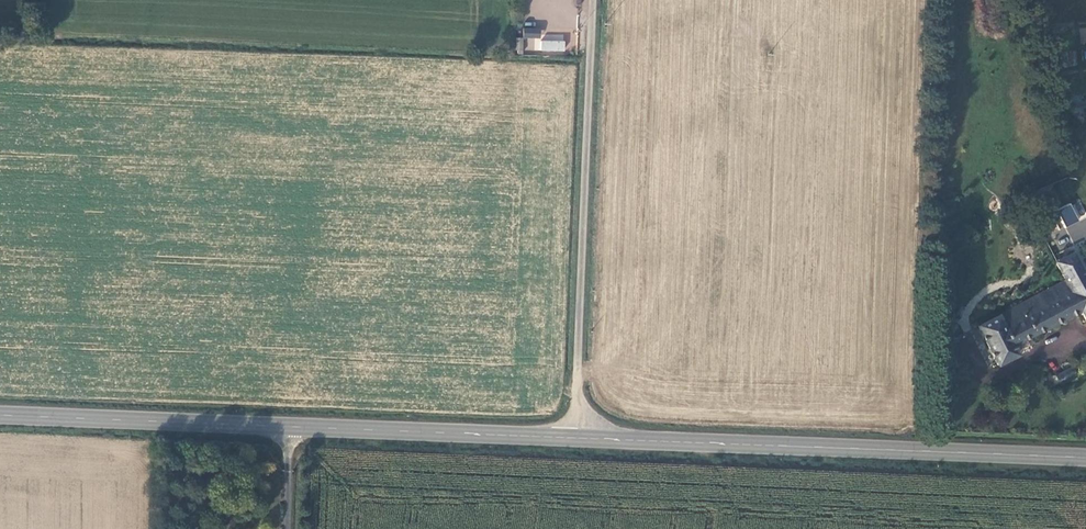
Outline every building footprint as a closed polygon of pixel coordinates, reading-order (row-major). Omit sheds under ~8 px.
[(564,54),(565,40),(540,39),(539,52),(564,54)] [(1057,210),(1065,227),(1085,217),(1085,215),(1079,200),(1057,210)] [(980,326),(1000,365),(1021,355),(1016,345),(1083,311),(1085,317),(1085,274),(1075,252),(1058,262),(1068,280),(980,326)] [(1078,378),(1074,369),(1059,376),(1063,385),(1078,378)]
